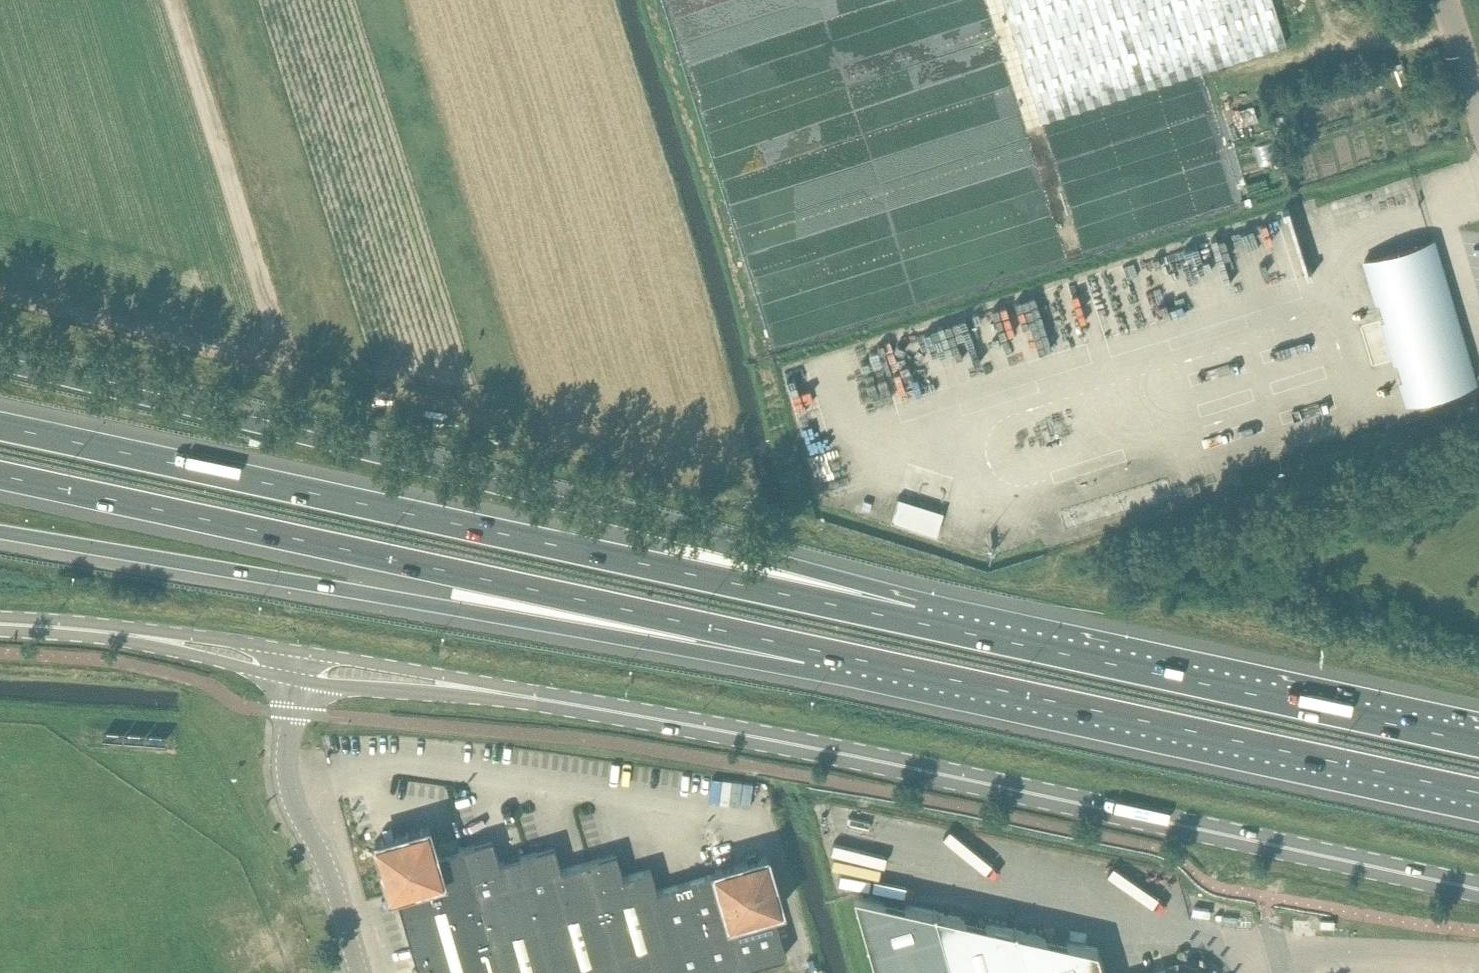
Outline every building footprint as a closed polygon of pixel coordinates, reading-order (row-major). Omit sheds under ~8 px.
[(1041,119),(1286,42),(1273,0),(1003,0),(1041,119)] [(1430,238),(1365,259),(1411,402),(1476,381),(1430,238)] [(896,495),(889,518),(933,532),(941,509),(896,495)] [(396,892),(419,972),(724,972),(786,955),(772,910),(782,907),(767,855),(715,870),(716,873),(657,890),(650,868),(623,876),(616,853),(561,869),(554,845),(499,861),(492,838),(436,855),(428,827),(376,842),(391,894),(396,892)] [(1097,948),(854,893),(877,972),(1104,972),(1097,948)]
